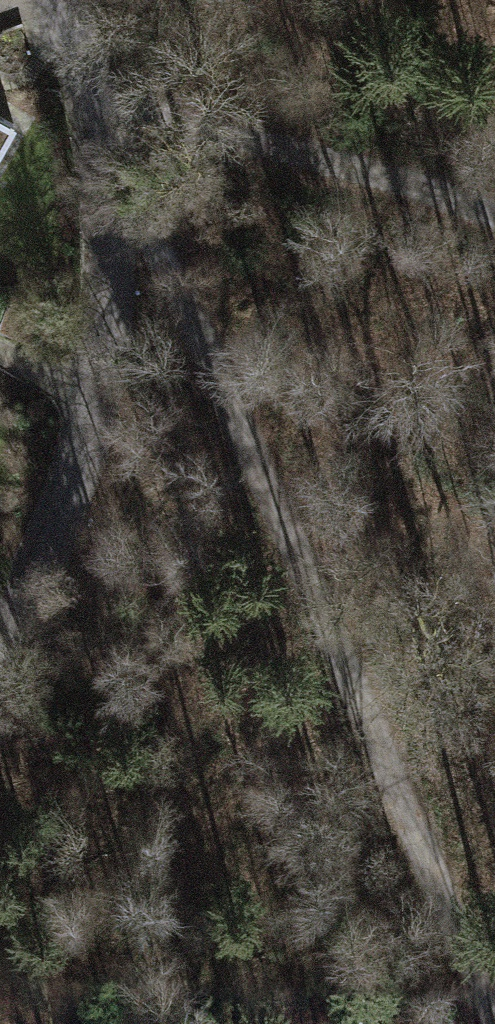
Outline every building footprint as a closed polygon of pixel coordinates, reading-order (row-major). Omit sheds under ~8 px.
[(0,81),(0,142),(26,96),(0,81)]
